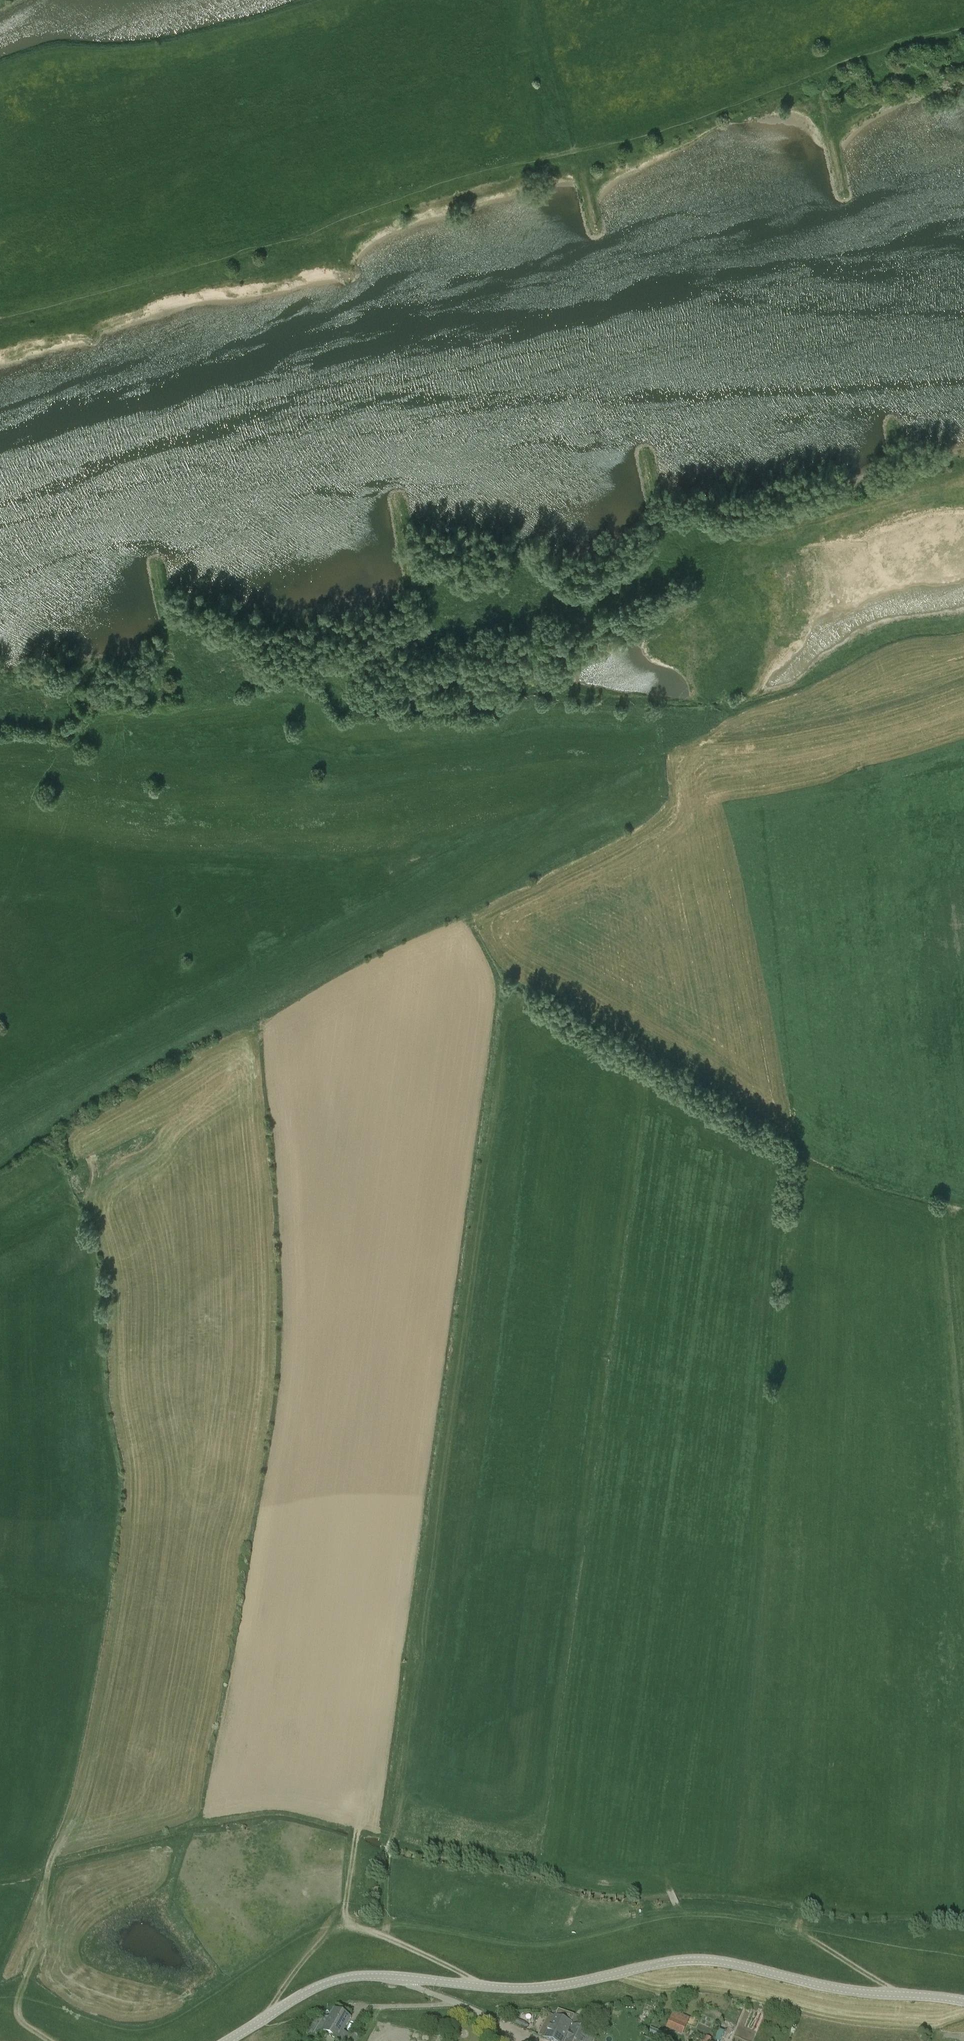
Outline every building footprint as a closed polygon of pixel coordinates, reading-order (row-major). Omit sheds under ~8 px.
[(339,2040),(340,2040),(347,2040),(350,2036),(343,2032),(351,2018),(334,2008),(321,2030),(339,2040)] [(550,2040),(563,2040),(572,2023),(575,2015),(563,2010),(558,2008),(556,2011),(554,2015),(548,2012),(538,2035),(550,2040)] [(682,2035),(687,2024),(671,2017),(666,2028),(682,2035)] [(594,2035),(572,2025),(565,2040),(592,2040),(594,2035)]
